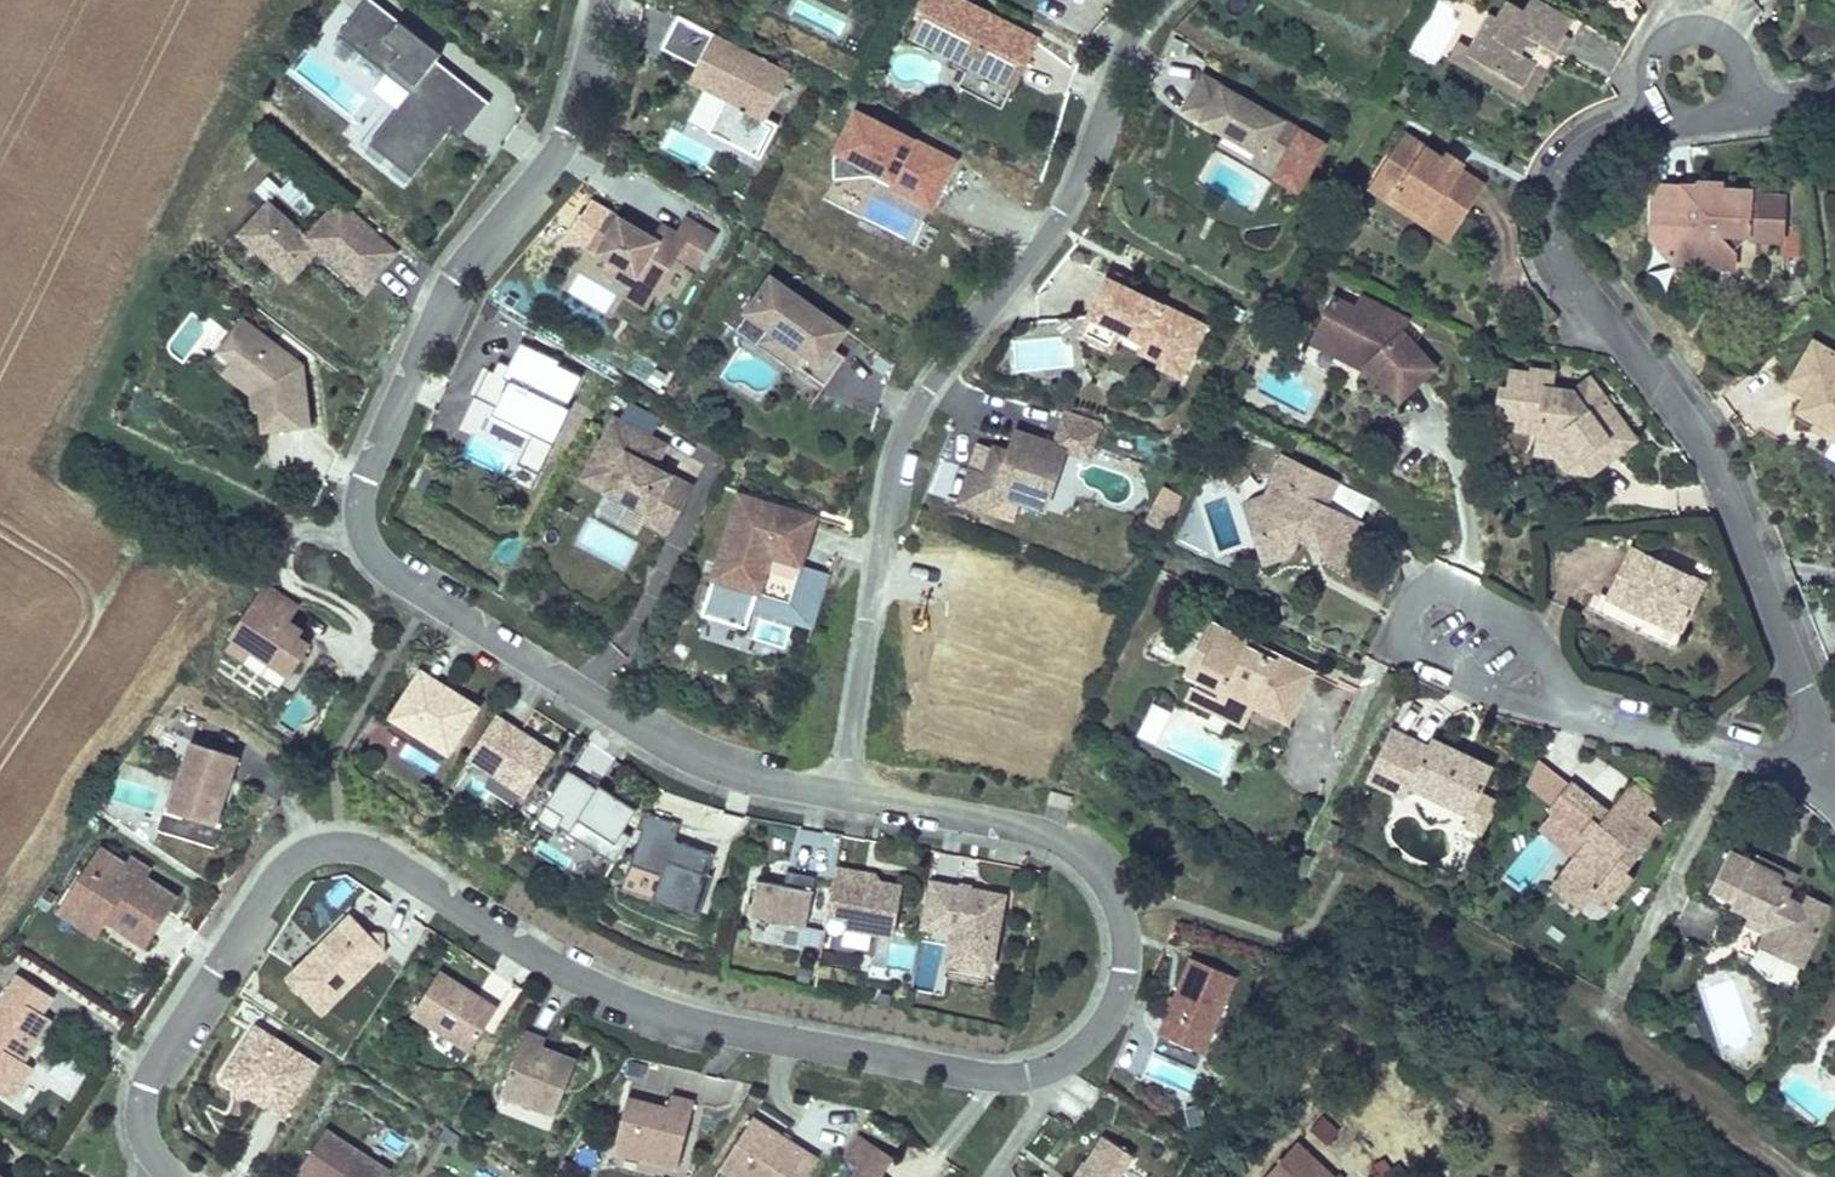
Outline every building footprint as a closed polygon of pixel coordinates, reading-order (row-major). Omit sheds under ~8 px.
[(491,98),(438,57),(443,51),(378,0),(365,0),(340,31),(413,88),(393,114),(373,139),(416,172),(456,121),(466,129),(491,98)] [(1043,35),(973,0),(929,0),(914,31),(973,60),(1017,82),(1019,83),(1043,35)] [(1467,42),(1465,48),(1519,82),(1537,46),(1551,53),(1571,19),(1538,0),(1530,0),(1524,11),(1506,0),(1504,0),(1495,15),(1486,11),(1467,42)] [(696,65),(713,34),(678,16),(661,47),(696,65)] [(1571,19),(1551,53),(1558,56),(1579,23),(1571,19)] [(766,118),(791,71),(713,32),(713,34),(696,65),(689,80),(704,88),(725,99),(766,119),(766,118)] [(1465,48),(1467,42),(1457,37),(1447,54),(1487,77),(1524,99),(1551,53),(1537,46),(1519,82),(1465,48)] [(1006,103),(1017,82),(973,60),(962,82),(1006,103)] [(1170,64),(1158,89),(1180,99),(1192,73),(1170,64)] [(1323,146),(1202,78),(1182,113),(1224,136),(1291,175),(1303,182),(1323,146)] [(688,121),(708,131),(725,99),(704,88),(688,121)] [(708,131),(761,158),(778,124),(766,118),(766,119),(725,99),(708,131)] [(871,177),(889,185),(887,188),(933,211),(936,204),(959,159),(855,106),(832,150),(836,153),(834,157),(834,178),(871,177)] [(416,172),(373,139),(393,114),(387,109),(361,143),(409,180),(416,172)] [(1400,134),(1373,173),(1394,187),(1391,193),(1444,229),(1475,184),(1452,169),(1448,174),(1436,166),(1439,160),(1400,134)] [(1291,175),(1224,136),(1215,152),(1272,184),(1291,175)] [(1443,154),(1439,160),(1436,166),(1448,174),(1452,169),(1457,162),(1443,154)] [(1394,187),(1373,173),(1363,187),(1437,238),(1444,229),(1391,193),(1394,187)] [(1703,183),(1696,189),(1696,196),(1723,196),(1723,184),(1703,183)] [(1696,196),(1696,189),(1654,187),(1651,227),(1668,228),(1667,258),(1706,259),(1706,268),(1735,269),(1736,254),(1750,242),(1754,240),(1782,241),(1783,200),(1765,198),(1761,197),(1723,196),(1696,196)] [(390,255),(333,202),(300,239),(262,204),(232,237),(284,282),(312,252),(356,292),(390,255)] [(694,270),(712,240),(681,221),(671,236),(656,228),(649,240),(639,234),(642,229),(623,218),(620,222),(604,213),(583,248),(604,261),(598,271),(627,289),(633,279),(654,291),(674,258),(694,270)] [(1668,228),(1651,227),(1651,239),(1667,260),(1667,258),(1668,228)] [(1706,272),(1706,268),(1706,259),(1667,258),(1667,260),(1676,271),(1706,272)] [(1126,281),(1109,272),(1105,281),(1122,289),(1126,281)] [(643,311),(654,291),(633,279),(627,289),(622,298),(643,311)] [(841,332),(767,280),(742,315),(766,332),(802,358),(794,370),(820,389),(841,359),(828,350),(841,332)] [(1122,289),(1105,281),(1086,319),(1124,338),(1129,329),(1151,339),(1146,349),(1164,358),(1160,366),(1158,370),(1179,382),(1205,330),(1122,289)] [(1366,361),(1364,366),(1398,401),(1432,369),(1399,333),(1402,321),(1357,299),(1352,309),(1329,299),(1314,327),(1353,346),(1366,361)] [(1124,338),(1086,319),(1077,339),(1115,358),(1124,338)] [(306,429),(296,368),(236,321),(211,354),(241,377),(236,383),(251,394),(254,412),(258,436),(306,429)] [(1357,370),(1364,366),(1366,361),(1353,346),(1314,327),(1306,344),(1357,370)] [(1151,339),(1129,329),(1124,338),(1146,349),(1151,339)] [(802,358),(766,332),(757,345),(794,370),(802,358)] [(1813,341),(1789,383),(1806,392),(1799,409),(1817,420),(1834,429),(1834,353),(1813,341)] [(490,418),(529,437),(523,451),(534,456),(526,472),(537,478),(568,412),(564,411),(578,381),(554,369),(555,365),(517,347),(502,379),(491,373),(486,385),(481,382),(472,400),(494,411),(490,418)] [(1164,358),(1146,349),(1142,358),(1160,366),(1164,358)] [(241,377),(211,354),(202,366),(244,399),(246,413),(254,412),(251,394),(236,383),(241,377)] [(1586,416),(1567,393),(1550,390),(1552,374),(1530,372),(1529,376),(1506,372),(1503,392),(1495,391),(1493,415),(1514,417),(1514,430),(1536,433),(1533,458),(1554,460),(1564,473),(1585,477),(1613,454),(1605,444),(1624,433),(1600,403),(1586,416)] [(1584,382),(1567,393),(1586,416),(1600,403),(1584,382)] [(1043,513),(1064,452),(1087,460),(1099,425),(1064,413),(1052,447),(1014,435),(1005,460),(991,455),(983,478),(968,473),(956,506),(977,514),(998,520),(1005,500),(1043,513)] [(1817,420),(1814,426),(1834,438),(1834,429),(1817,420)] [(1237,427),(1224,421),(1217,440),(1230,444),(1237,427)] [(686,491),(649,472),(660,450),(608,423),(585,467),(608,479),(600,496),(643,518),(639,525),(662,536),(686,491)] [(515,467),(526,472),(534,456),(523,451),(515,467)] [(1331,536),(1326,547),(1331,558),(1348,564),(1367,519),(1330,502),(1341,480),(1282,452),(1270,476),(1273,477),(1266,493),(1275,511),(1277,519),(1271,534),(1257,538),(1266,565),(1295,554),(1303,537),(1308,527),(1331,536)] [(600,496),(608,479),(585,467),(576,483),(600,496)] [(1165,530),(1183,495),(1161,483),(1142,518),(1165,530)] [(1335,504),(1363,515),(1370,497),(1342,486),(1335,504)] [(1275,511),(1266,493),(1243,501),(1257,538),(1271,534),(1277,519),(1275,511)] [(785,606),(808,531),(811,521),(734,498),(708,583),(785,606)] [(1303,537),(1326,547),(1331,536),(1308,527),(1303,537)] [(1605,603),(1682,639),(1706,589),(1629,552),(1605,603)] [(303,629),(289,620),(300,604),(265,581),(228,638),(230,639),(223,650),(280,687),(287,677),(288,678),(294,669),(299,672),(309,657),(304,654),(311,643),(298,635),(303,629)] [(1674,657),(1682,639),(1605,603),(1598,620),(1674,657)] [(1312,677),(1275,660),(1272,667),(1245,653),(1248,647),(1212,629),(1198,657),(1207,661),(1196,685),(1218,695),(1215,706),(1249,722),(1253,714),(1288,730),(1312,677)] [(1272,667),(1275,660),(1248,647),(1245,653),(1272,667)] [(1207,661),(1198,657),(1186,681),(1196,685),(1207,661)] [(471,711),(416,676),(391,715),(447,750),(471,711)] [(1245,733),(1249,722),(1215,706),(1218,695),(1196,685),(1186,705),(1245,733)] [(1156,739),(1169,708),(1150,700),(1137,731),(1156,739)] [(522,798),(548,757),(489,720),(463,760),(522,798)] [(1465,827),(1480,794),(1490,770),(1433,744),(1429,750),(1393,733),(1364,793),(1400,810),(1406,800),(1465,827)] [(228,786),(237,758),(187,742),(166,806),(216,822),(228,786)] [(522,798),(463,760),(457,771),(515,808),(522,798)] [(1549,809),(1568,785),(1536,761),(1523,788),(1549,809)] [(619,836),(632,814),(593,789),(592,792),(564,774),(532,823),(551,834),(555,828),(565,834),(563,837),(611,867),(627,841),(619,836)] [(1625,873),(1658,831),(1642,819),(1654,804),(1629,784),(1605,815),(1568,785),(1549,809),(1546,813),(1550,815),(1575,835),(1592,848),(1583,859),(1576,857),(1560,876),(1591,901),(1596,896),(1611,908),(1633,879),(1625,873)] [(215,847),(234,788),(228,786),(216,822),(166,806),(158,829),(215,847)] [(1496,802),(1480,794),(1465,827),(1482,834),(1496,802)] [(1066,817),(1069,803),(1048,798),(1045,811),(1066,817)] [(1575,835),(1550,815),(1537,832),(1562,851),(1575,835)] [(703,879),(710,859),(667,844),(673,828),(642,817),(632,834),(637,836),(617,895),(694,921),(708,880),(703,879)] [(1766,873),(1767,863),(1750,855),(1747,862),(1724,852),(1705,891),(1730,904),(1728,912),(1747,921),(1770,931),(1779,948),(1776,960),(1799,970),(1826,908),(1806,898),(1803,906),(1785,897),(1787,892),(1774,885),(1777,875),(1766,873)] [(118,870),(95,855),(64,901),(100,924),(139,949),(170,903),(139,883),(118,870)] [(145,874),(124,860),(118,870),(139,883),(145,874)] [(1794,875),(1767,863),(1766,873),(1777,875),(1774,885),(1787,892),(1794,875)] [(890,940),(899,892),(851,884),(853,878),(832,874),(824,919),(843,922),(841,931),(890,940)] [(1584,910),(1591,901),(1560,876),(1554,885),(1566,895),(1584,910)] [(803,932),(812,882),(782,877),(780,890),(752,885),(746,921),(802,932),(803,932)] [(986,942),(991,910),(999,911),(1000,902),(925,889),(918,930),(951,936),(945,966),(987,974),(993,943),(986,942)] [(1730,904),(1705,891),(1699,904),(1725,917),(1728,912),(1730,904)] [(100,924),(64,901),(54,916),(90,940),(100,924)] [(993,943),(999,911),(991,910),(986,942),(993,943)] [(318,1019),(381,957),(374,950),(371,953),(366,947),(368,944),(344,921),(282,984),(318,1019)] [(1755,951),(1776,960),(1779,948),(1770,931),(1747,921),(1743,929),(1761,938),(1755,951)] [(1205,1049),(1235,972),(1193,956),(1162,1032),(1205,1049)] [(984,988),(987,974),(945,966),(942,981),(984,988)] [(29,1062),(27,1061),(54,1019),(44,1012),(54,997),(17,972),(0,999),(0,1089),(15,1098),(31,1073),(25,1069),(29,1062)] [(466,1057),(492,1015),(435,978),(408,1019),(466,1057)] [(1198,1067),(1205,1049),(1162,1032),(1155,1049),(1198,1067)] [(278,1123),(310,1072),(249,1033),(216,1084),(278,1123)] [(521,1038),(496,1099),(549,1121),(571,1068),(537,1053),(540,1046),(521,1038)] [(31,1073),(35,1066),(29,1062),(25,1069),(31,1073)] [(496,1099),(489,1116),(543,1138),(549,1121),(496,1099)] [(662,1115),(622,1105),(609,1157),(672,1173),(677,1157),(689,1109),(665,1103),(662,1115)] [(1339,1130),(1323,1115),(1310,1129),(1326,1144),(1339,1130)] [(747,1126),(715,1175),(718,1176),(808,1176),(813,1169),(747,1126)] [(318,1137),(293,1176),(379,1176),(318,1137)] [(1299,1141),(1266,1176),(1338,1176),(1299,1141)] [(889,1165),(853,1143),(840,1163),(856,1173),(862,1176),(882,1176),(889,1165)]
